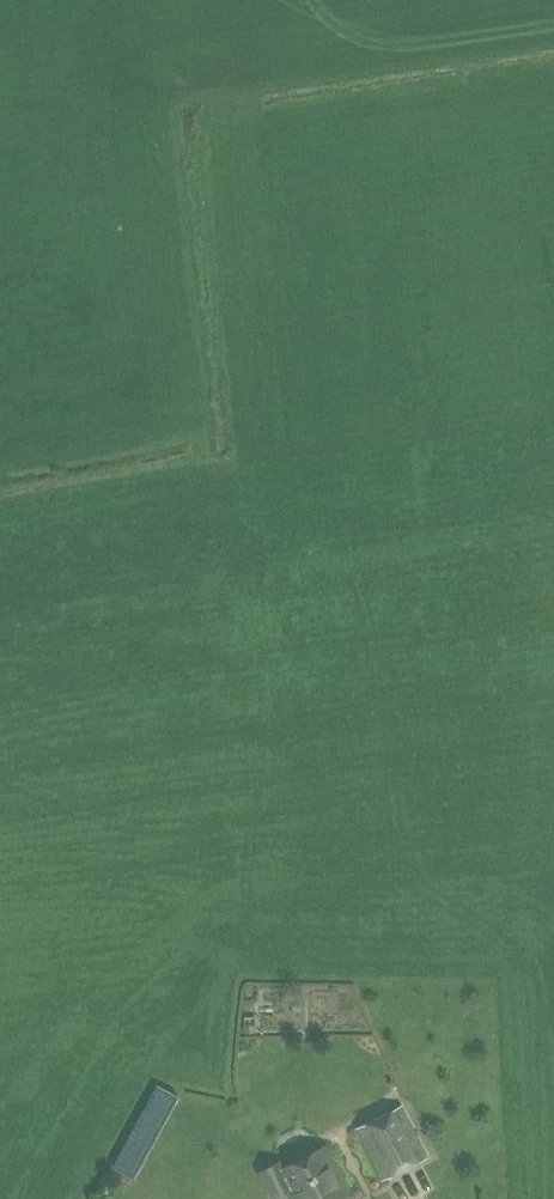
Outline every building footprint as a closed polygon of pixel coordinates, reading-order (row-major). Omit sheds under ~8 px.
[(243,1023),(243,1032),(256,1032),(256,1023),(243,1023)] [(156,1083),(112,1167),(133,1179),(181,1096),(156,1083)] [(427,1156),(409,1120),(401,1104),(356,1127),(382,1179),(427,1156)] [(322,1151),(279,1172),(276,1166),(260,1174),(272,1198),(275,1198),(289,1192),(292,1198),(346,1198),(322,1151)]
